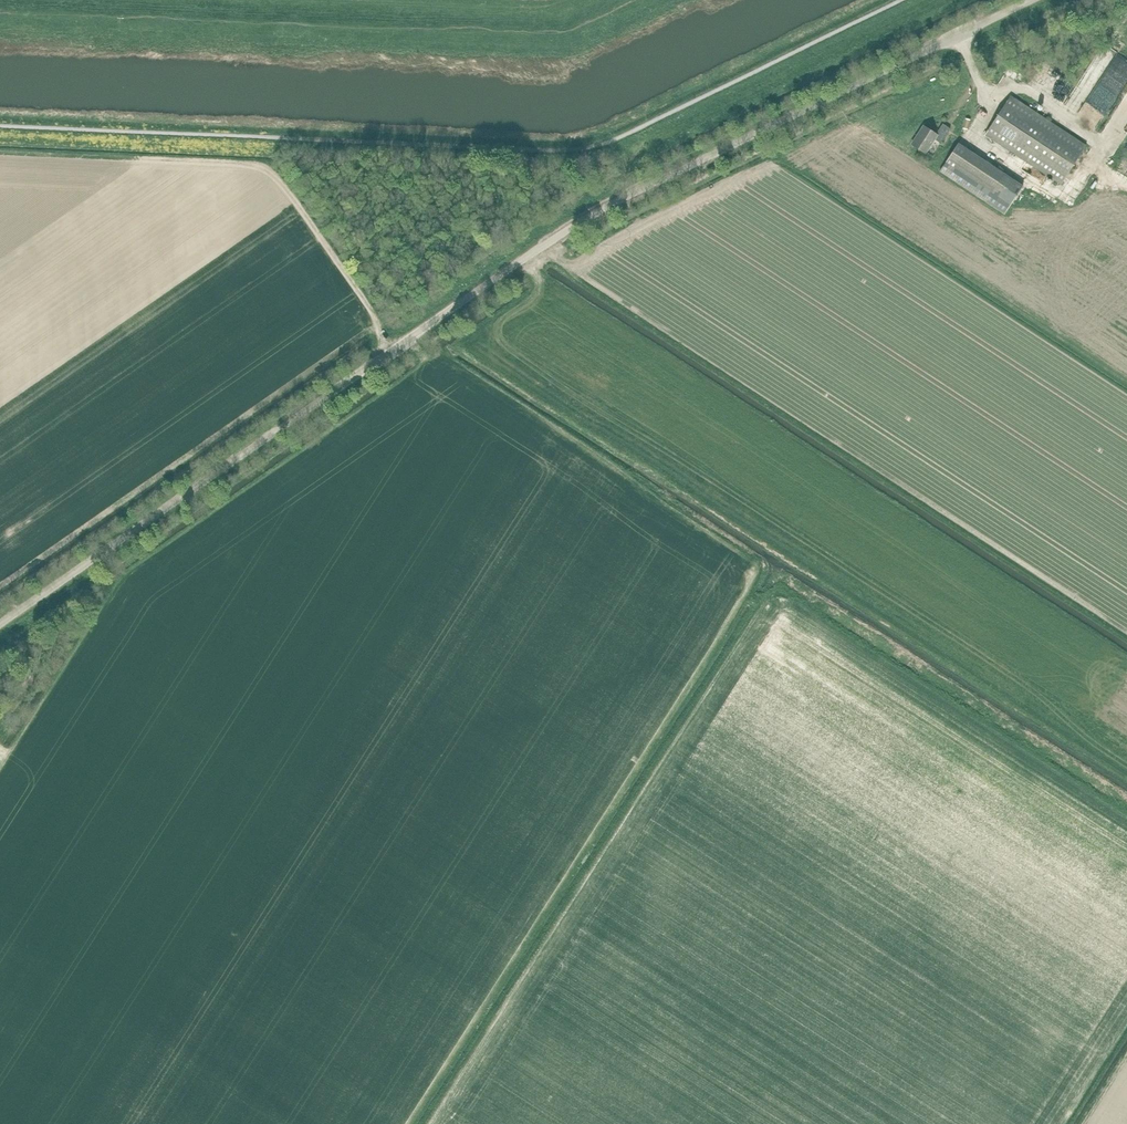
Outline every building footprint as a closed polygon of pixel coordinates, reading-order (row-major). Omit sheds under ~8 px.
[(1083,72),(1095,78),(1088,91),(1099,97),(1099,95),(1109,100),(1120,78),(1088,62),(1083,72)] [(1079,74),(1060,106),(1071,112),(1090,80),(1079,74)] [(1086,146),(1057,127),(1010,96),(985,133),(1061,184),(1086,146)] [(912,144),(926,153),(935,139),(941,144),(951,128),(943,123),(936,134),(923,125),(912,144)] [(968,149),(958,143),(939,173),(949,179),(968,149)] [(1004,214),(1023,185),(968,149),(949,179),(1004,214)] [(1114,169),(1117,164),(1109,159),(1106,165),(1114,169)]
